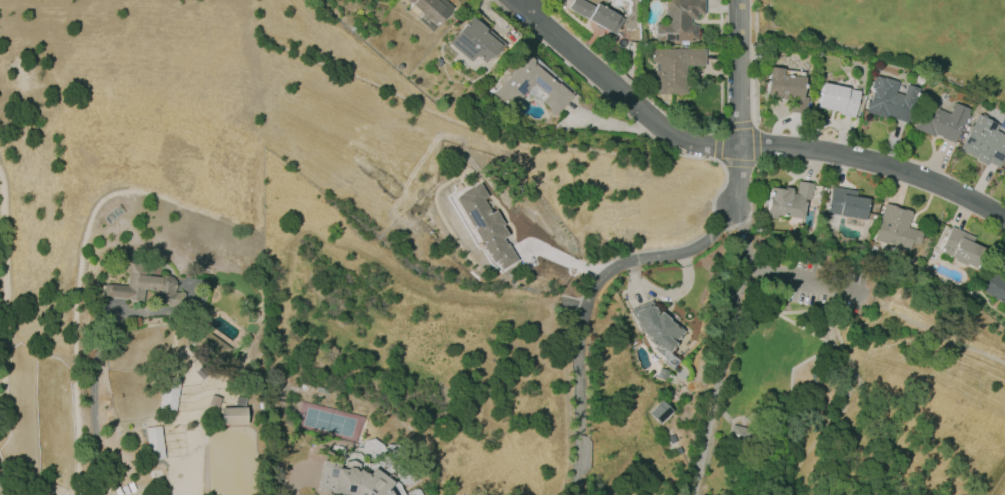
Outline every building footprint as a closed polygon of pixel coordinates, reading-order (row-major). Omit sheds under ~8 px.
[(411,3),(414,0),(444,0),(452,7),(437,25),(411,3)] [(568,8),(573,0),(582,0),(594,7),(596,3),(620,16),(619,17),(623,19),(615,34),(568,8)] [(666,24),(665,0),(703,0),(704,14),(697,14),(697,18),(691,19),(691,24),(697,24),(697,41),(656,41),(656,24),(666,24)] [(470,15),(487,28),(484,31),(485,32),(488,29),(506,44),(494,58),(490,55),(485,62),(483,60),(478,66),(448,42),(470,15)] [(651,49),(704,48),(705,66),(686,66),(686,93),(657,94),(657,83),(656,83),(655,62),(651,62),(651,49)] [(520,55),(526,54),(532,59),(532,62),(556,83),(557,82),(572,95),(557,114),(541,101),(546,95),(533,84),(519,101),(514,96),(506,105),(494,93),(517,67),(516,59),(520,55)] [(769,68),(804,72),(801,96),(807,96),(805,113),(789,111),(790,99),(792,100),(792,98),(788,97),(788,100),(781,99),(782,96),(778,95),(778,97),(766,96),(769,68)] [(905,84),(917,88),(907,122),(886,115),(886,117),(865,111),(872,88),(869,87),(873,74),(897,81),(894,91),(902,94),(905,84)] [(821,82),(859,90),(854,117),(839,115),(840,111),(817,106),(821,82)] [(953,103),(967,108),(954,143),(938,138),(939,135),(934,134),(933,136),(913,128),(924,98),(938,103),(936,109),(949,114),(953,103)] [(996,129),(1004,134),(1004,155),(999,168),(987,162),(986,165),(975,160),(976,158),(958,149),(977,112),(999,123),(996,129)] [(797,180),(813,183),(811,200),(805,199),(802,219),(778,215),(778,219),(765,217),(770,187),(784,189),(784,186),(793,187),(792,192),(795,193),(797,180)] [(456,197),(462,193),(462,192),(479,182),(486,195),(482,198),(490,211),(494,208),(503,223),(501,224),(507,234),(502,237),(507,245),(509,244),(517,259),(502,268),(497,259),(493,261),(456,197)] [(830,185),(856,189),(855,196),(867,198),(864,219),(837,215),(838,213),(826,211),(830,185)] [(884,202),(912,210),(907,226),(922,230),(918,244),(911,242),(909,249),(874,239),(884,202)] [(950,226),(974,236),(971,242),(983,248),(974,268),(949,257),(950,255),(939,251),(950,226)] [(991,271),(1004,280),(1004,305),(980,289),(991,271)] [(170,291),(169,303),(156,301),(157,289),(143,288),(142,299),(102,295),(103,282),(126,284),(127,273),(159,276),(159,273),(166,274),(170,275),(173,278),(175,280),(175,283),(175,285),(174,288),(173,289),(172,290),(170,291)] [(651,300),(658,313),(660,311),(683,330),(670,353),(642,332),(631,310),(651,300)] [(199,347),(218,362),(229,348),(210,333),(199,347)] [(660,367),(669,370),(666,379),(657,376),(660,367)] [(178,377),(162,375),(158,408),(174,410),(178,377)] [(672,410),(660,399),(648,411),(659,422),(672,410)] [(220,405),(220,423),(246,422),(246,405),(220,405)] [(160,424),(144,426),(147,458),(164,456),(160,424)] [(389,489),(394,494),(345,494),(318,491),(323,459),(341,462),(340,467),(346,468),(349,466),(354,466),(358,470),(359,467),(369,473),(373,467),(393,482),(389,489)]
